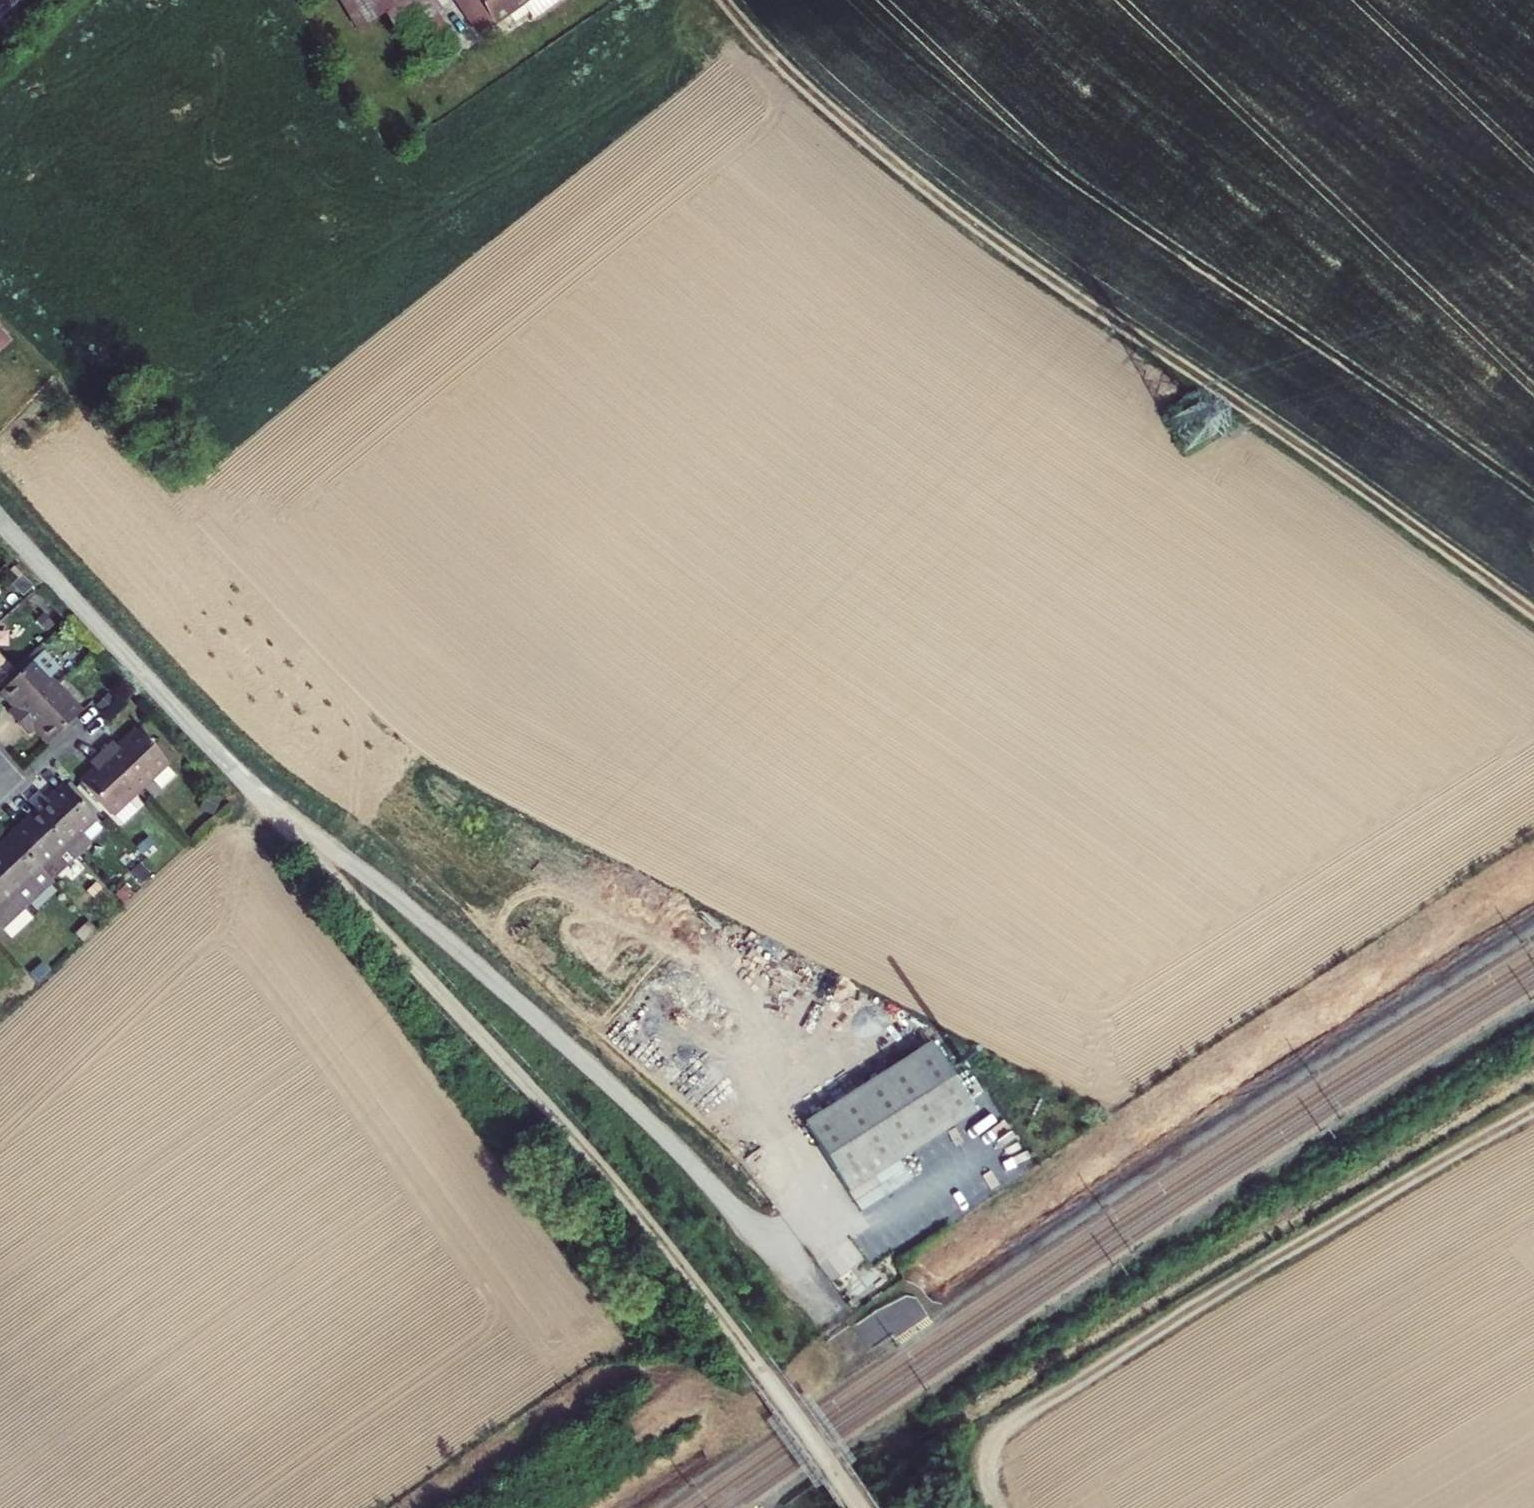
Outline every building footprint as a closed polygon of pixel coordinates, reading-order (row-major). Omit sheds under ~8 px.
[(356,28),(383,14),(406,0),(339,0),(356,28)] [(439,11),(431,0),(406,0),(383,14),(399,40),(404,36),(428,68),(521,3),(531,18),(557,0),(455,0),(439,11)] [(0,326),(0,353),(13,339),(0,326)] [(12,714),(5,721),(16,732),(55,697),(46,688),(56,678),(35,655),(0,687),(0,701),(12,714)] [(43,751),(76,720),(55,697),(16,732),(26,743),(32,738),(43,751)] [(110,747),(99,757),(133,796),(163,770),(135,737),(116,753),(110,747)] [(133,796),(99,757),(87,767),(93,774),(77,788),(105,820),(133,796)] [(34,816),(64,849),(75,860),(88,849),(77,838),(92,824),(63,790),(44,807),(35,797),(25,806),(34,816)] [(75,860),(64,849),(34,816),(8,840),(48,885),(75,860)] [(8,840),(0,847),(0,885),(22,909),(48,885),(8,840)] [(22,909),(0,885),(0,928),(22,909)] [(848,1192),(976,1112),(933,1043),(805,1124),(848,1192)] [(932,1316),(917,1290),(860,1324),(876,1350),(932,1316)]
